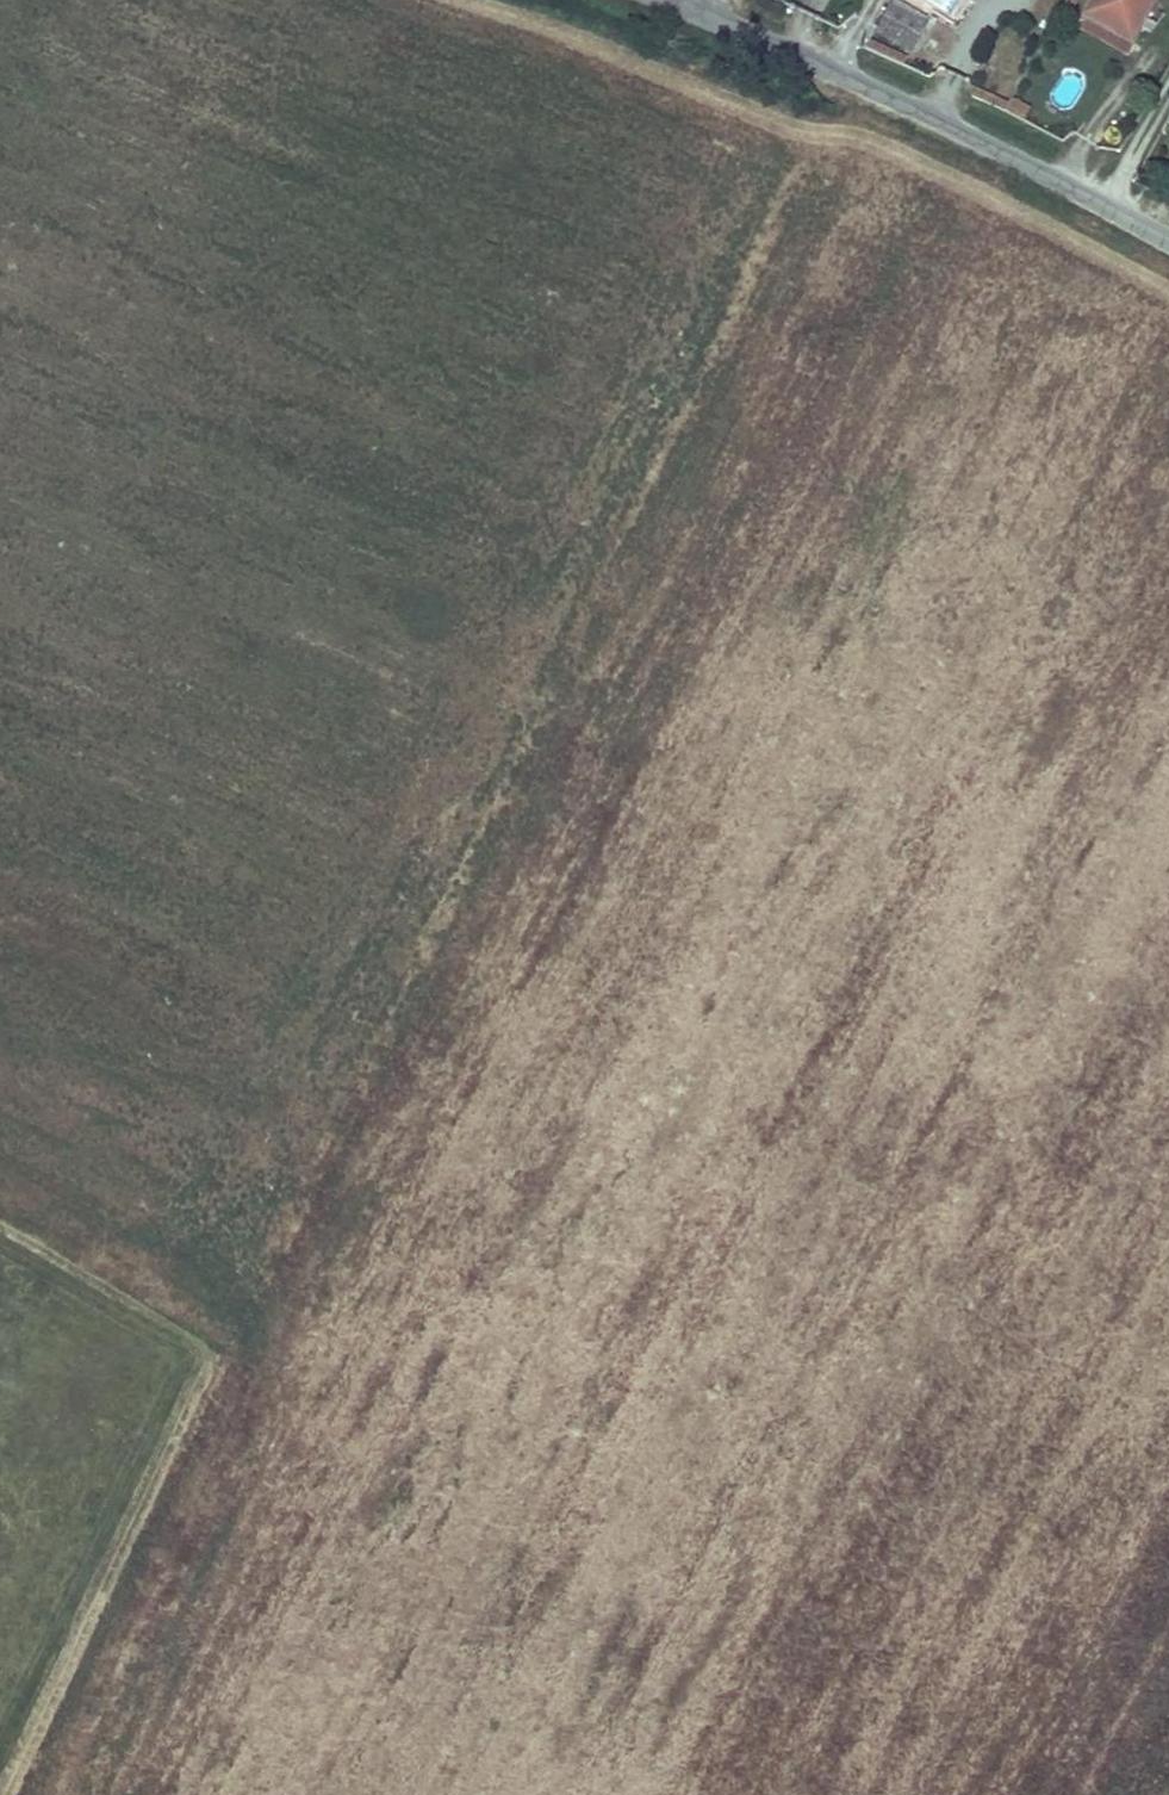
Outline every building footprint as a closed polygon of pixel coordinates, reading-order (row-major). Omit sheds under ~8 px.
[(1087,17),(1112,31),(1116,23),(1139,35),(1159,0),(1096,0),(1087,17)] [(916,55),(933,24),(899,5),(882,36),(916,55)] [(1139,35),(1116,23),(1112,31),(1134,44),(1139,35)]
